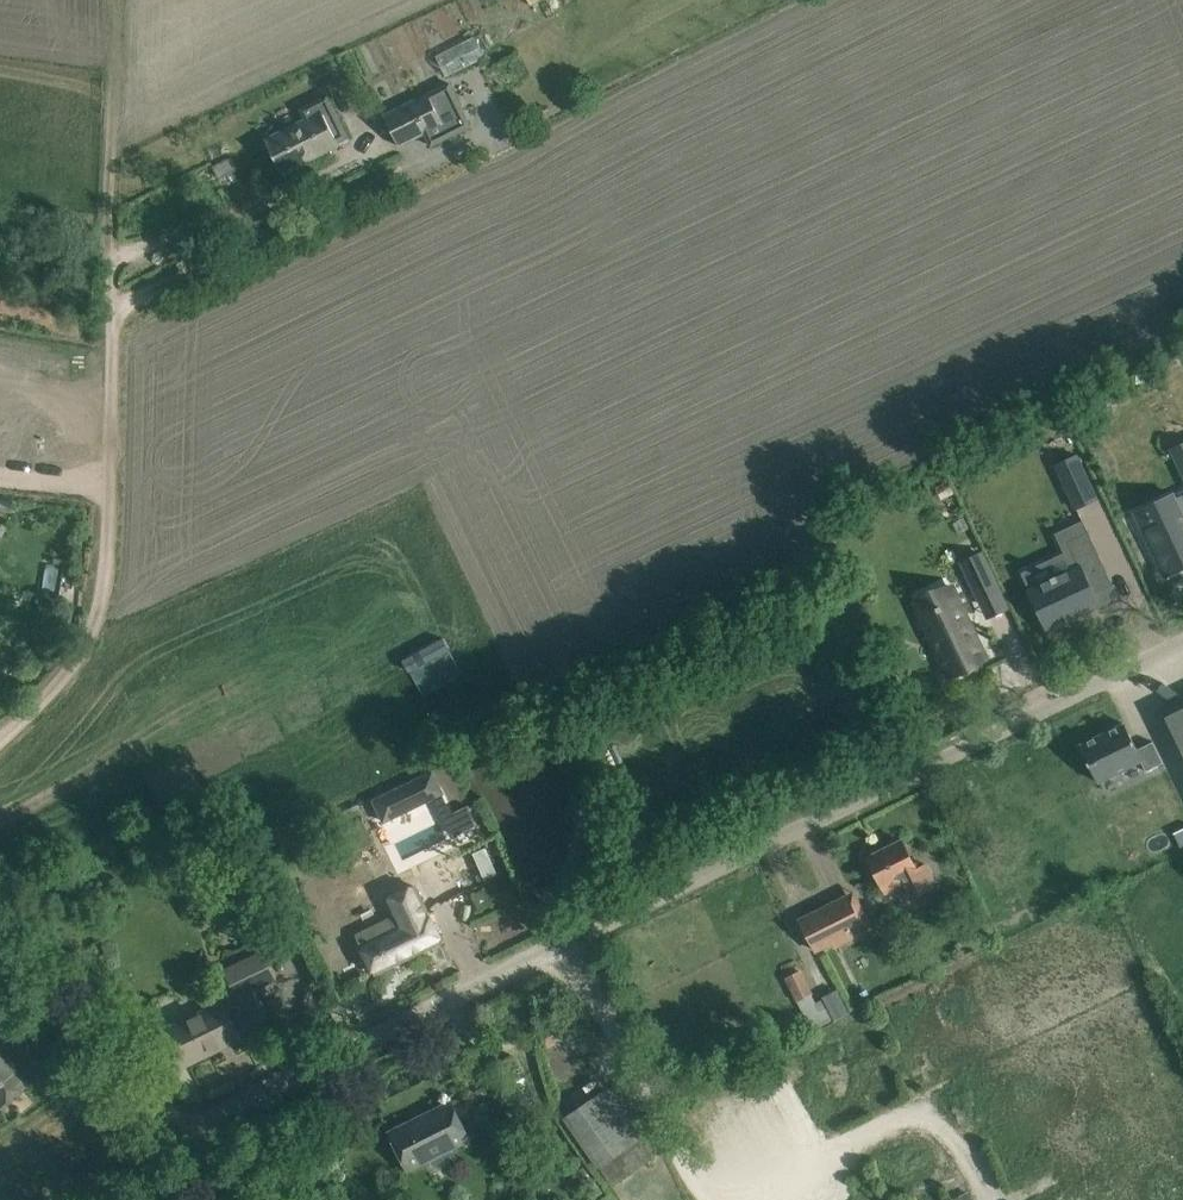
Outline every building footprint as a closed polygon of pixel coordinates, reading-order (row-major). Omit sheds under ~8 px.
[(445,71),(488,57),(480,34),(438,48),(445,71)] [(450,81),(383,114),(398,145),(424,133),(431,146),(472,125),(450,81)] [(329,93),(300,108),(305,119),(265,139),(282,173),(339,145),(338,142),(351,136),(329,93)] [(230,159),(212,169),(216,177),(234,168),(230,159)] [(1077,449),(1056,458),(1077,503),(1097,494),(1077,449)] [(1144,507),(1152,523),(1146,525),(1169,574),(1182,567),(1182,494),(1175,498),(1173,494),(1152,504),(1151,503),(1144,507)] [(1052,579),(1029,590),(1047,628),(1066,620),(1067,622),(1070,621),(1068,618),(1078,614),(1079,617),(1081,615),(1080,613),(1099,604),(1095,596),(1115,586),(1114,584),(1089,531),(1067,540),(1079,566),(1058,576),(1057,575),(1052,577),(1052,579)] [(981,553),(963,562),(981,601),(999,592),(981,553)] [(957,597),(926,612),(936,634),(931,637),(949,675),(986,657),(957,597)] [(1171,604),(1177,616),(1182,613),(1182,599),(1171,604)] [(1165,716),(1182,753),(1182,707),(1165,716)] [(1141,760),(1146,771),(1163,762),(1153,741),(1137,749),(1125,723),(1080,745),(1097,782),(1141,760)] [(429,773),(374,799),(385,821),(440,794),(429,773)] [(364,820),(338,831),(348,853),(374,841),(365,821),(364,820)] [(902,840),(868,857),(886,893),(906,883),(913,896),(937,884),(927,864),(917,869),(902,840)] [(361,946),(364,952),(374,973),(442,940),(428,913),(426,914),(412,884),(382,899),(397,928),(361,946)] [(800,916),(816,951),(833,943),(836,948),(868,932),(848,893),(800,916)] [(226,969),(228,975),(239,996),(168,1030),(184,1064),(240,1037),(237,1031),(242,1025),(259,1017),(262,1010),(256,998),(257,997),(256,996),(254,997),(251,990),(274,979),(261,952),(226,969)] [(785,975),(795,1000),(815,992),(805,968),(785,975)] [(841,987),(826,994),(836,1017),(851,1010),(841,987)] [(0,1108),(30,1081),(0,1049),(0,1108)] [(565,1117),(611,1184),(652,1155),(606,1089),(565,1117)] [(391,1132),(409,1168),(469,1138),(450,1102),(391,1132)]
